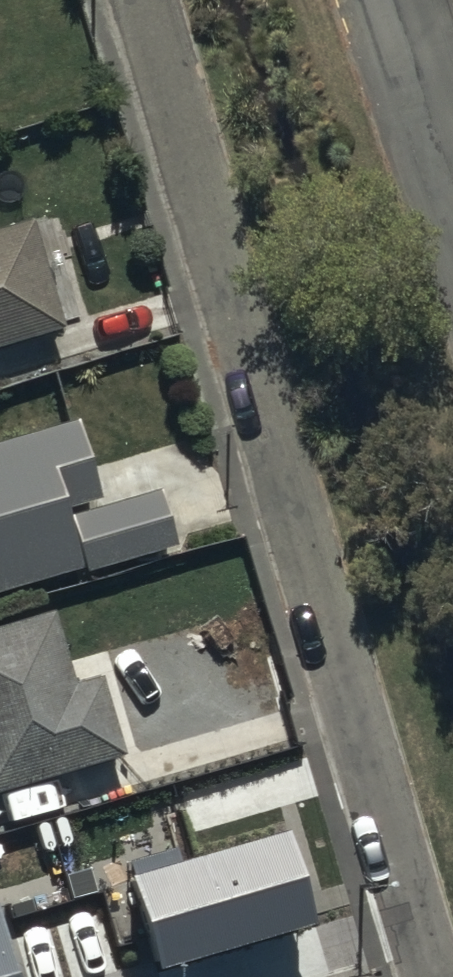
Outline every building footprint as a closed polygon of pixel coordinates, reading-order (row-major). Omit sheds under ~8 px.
[(26,218),(0,227),(0,346),(60,327),(26,218)] [(0,441),(0,592),(85,567),(67,507),(104,496),(80,417),(0,441)] [(163,489),(74,516),(91,570),(179,543),(163,489)] [(0,627),(0,795),(127,754),(102,676),(76,685),(52,610),(0,627)] [(290,832),(132,878),(160,971),(318,924),(290,832)] [(0,901),(0,976),(23,976),(0,901)]
